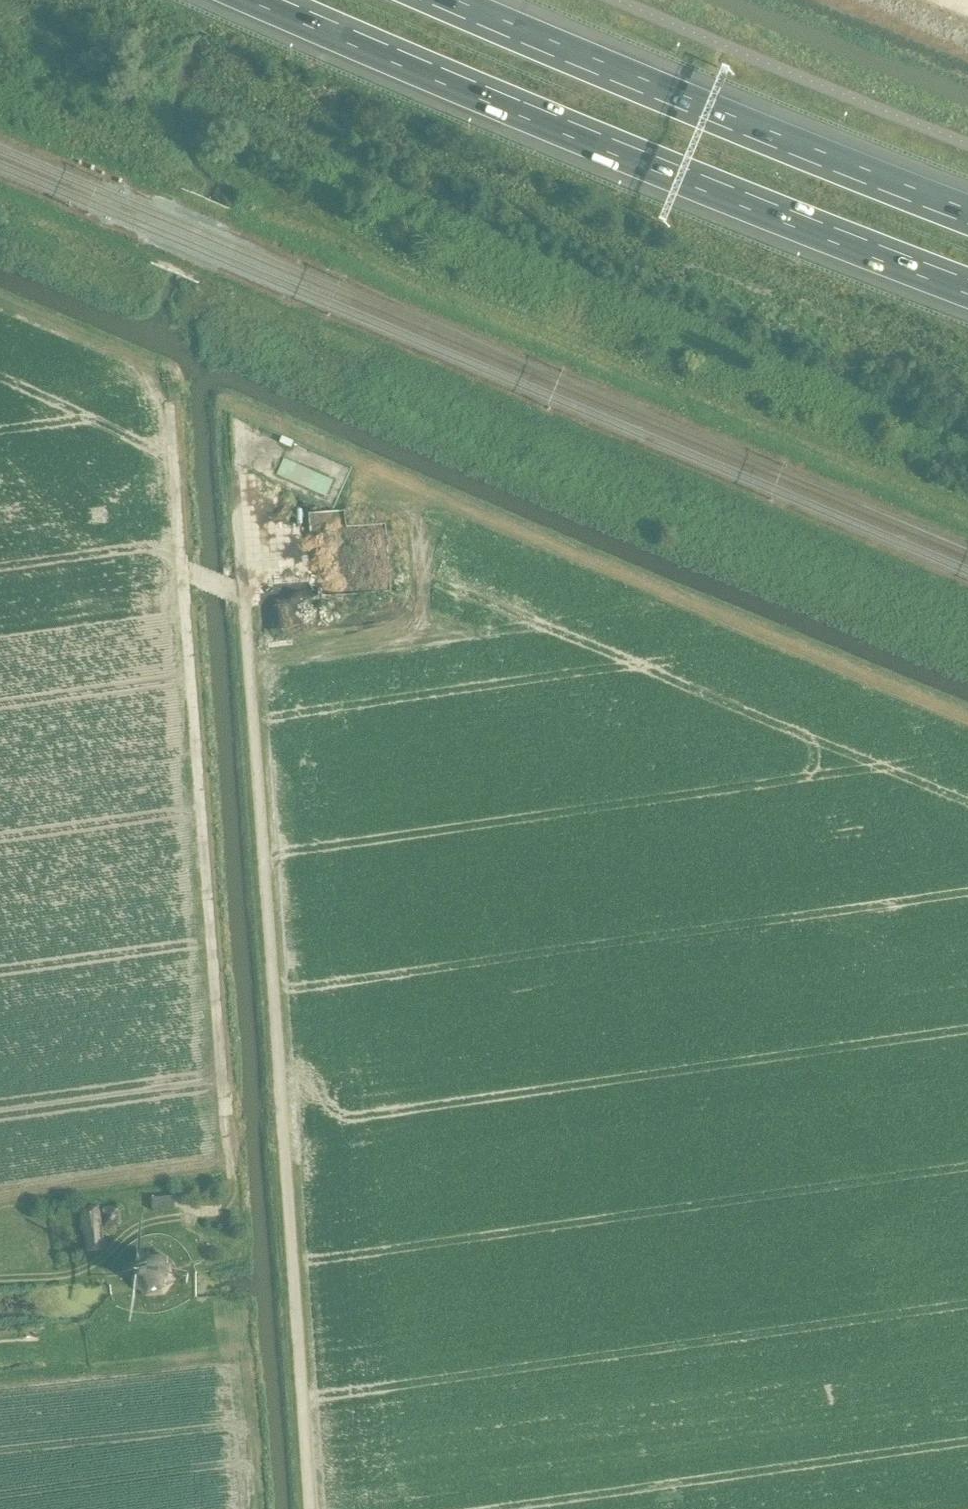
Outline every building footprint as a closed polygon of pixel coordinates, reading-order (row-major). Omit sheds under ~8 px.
[(333,480),(284,458),(276,474),(326,496),(333,480)] [(175,1209),(175,1206),(174,1196),(150,1198),(150,1210),(175,1209)] [(98,1207),(81,1209),(87,1252),(104,1249),(98,1207)] [(101,1211),(104,1228),(122,1225),(119,1208),(101,1211)] [(164,1295),(174,1283),(173,1266),(160,1254),(143,1256),(134,1269),(133,1284),(147,1297),(164,1295)]
